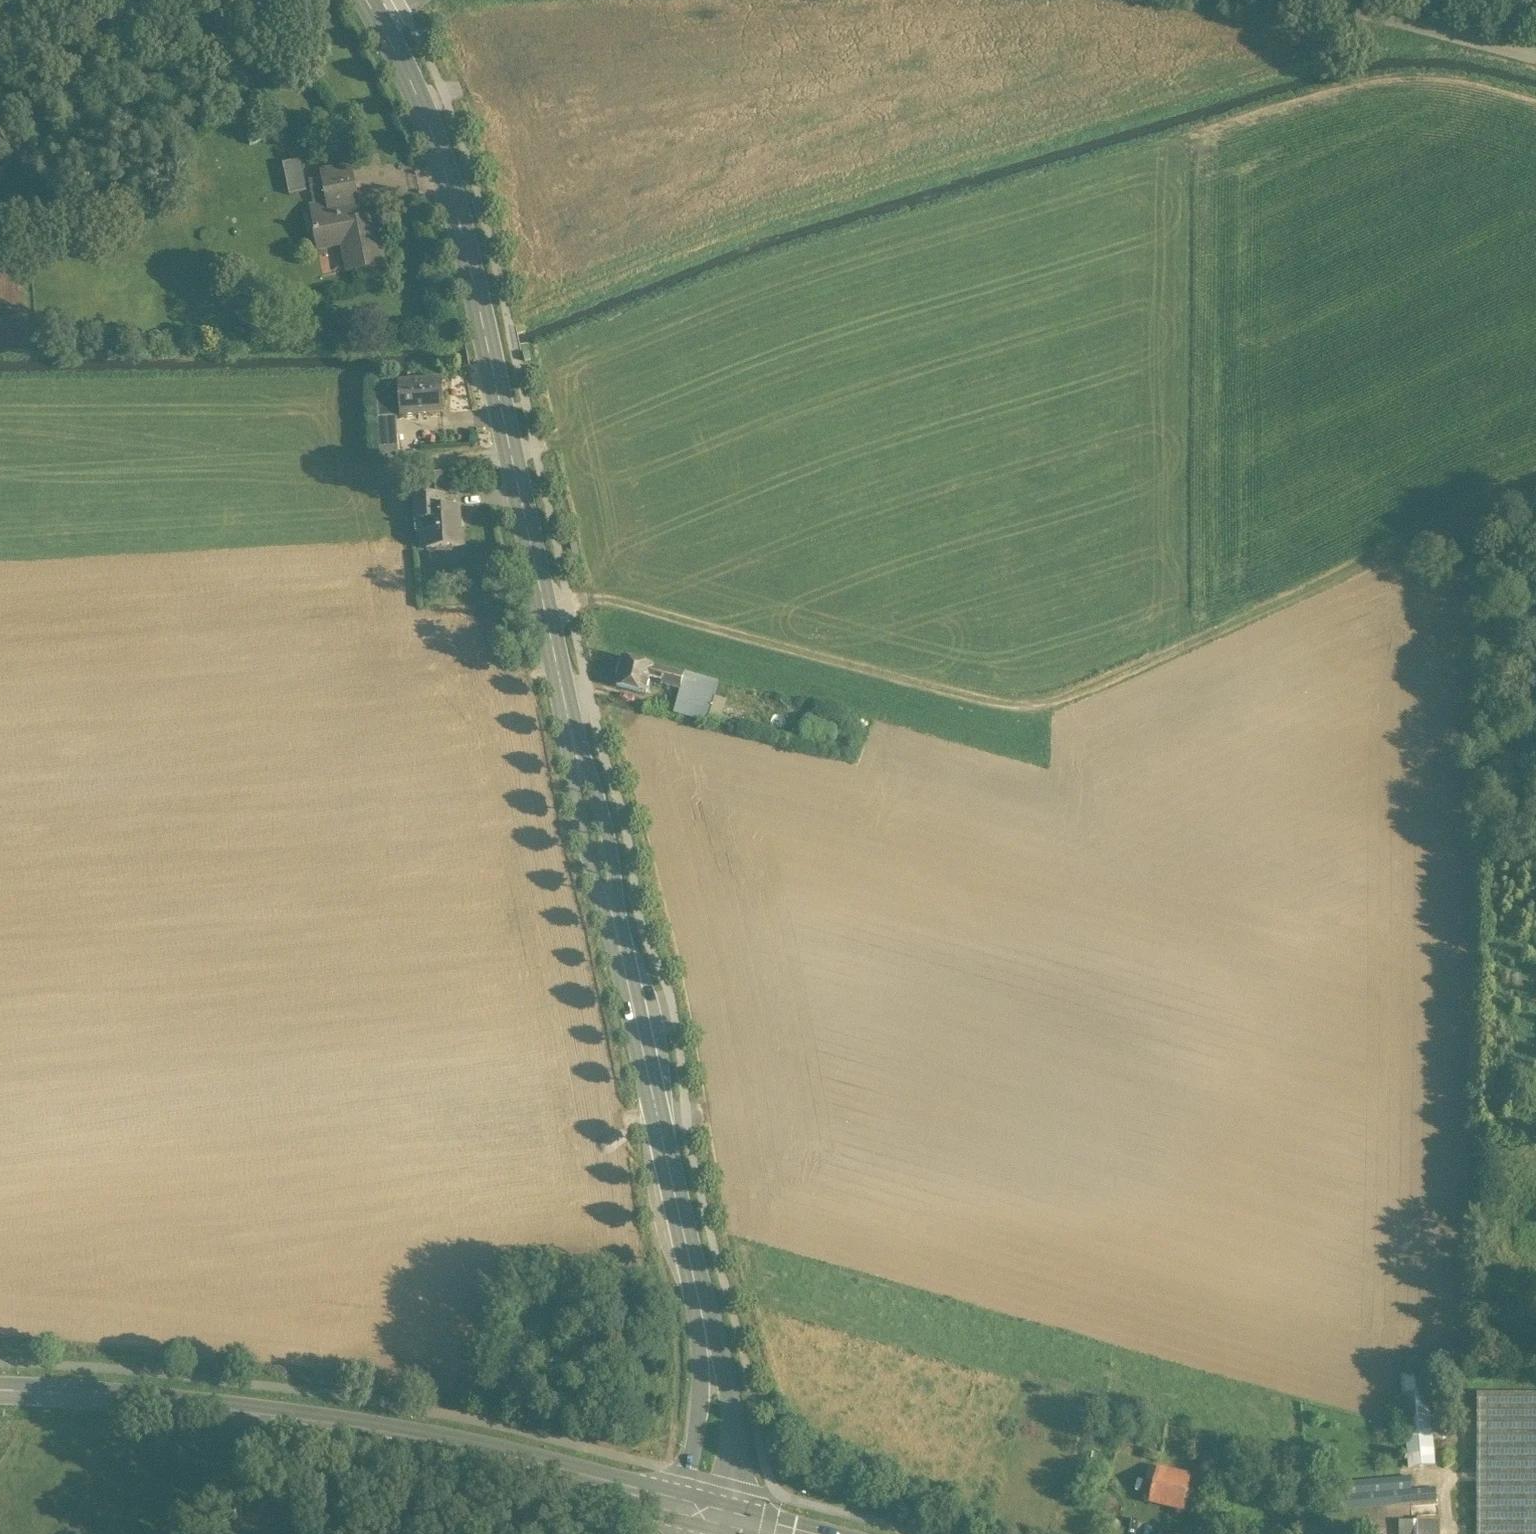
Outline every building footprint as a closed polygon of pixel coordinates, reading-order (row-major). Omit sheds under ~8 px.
[(300,161),(284,164),(290,196),(306,193),(300,161)] [(353,174),(323,180),(328,204),(336,203),(337,204),(358,200),(353,174)] [(323,180),(309,182),(315,207),(328,204),(323,180)] [(375,216),(362,219),(358,200),(337,204),(336,203),(328,204),(315,207),(311,208),(312,212),(310,212),(314,231),(315,230),(318,250),(350,244),(355,272),(385,266),(375,216)] [(443,380),(399,383),(401,417),(445,414),(443,380)] [(444,496),(414,498),(416,518),(427,517),(426,510),(453,509),(453,504),(445,504),(444,496)] [(453,509),(426,510),(427,517),(429,551),(464,549),(463,531),(460,531),(459,508),(453,509)] [(654,666),(623,658),(615,687),(646,695),(651,678),(654,666)] [(685,674),(654,666),(651,678),(662,681),(662,685),(681,690),(681,689),(685,674)] [(703,679),(685,674),(681,689),(688,691),(699,694),(703,679)] [(719,683),(703,679),(699,694),(715,698),(719,683)] [(699,694),(688,691),(681,715),(707,722),(710,712),(712,702),(712,701),(698,697),(699,694)] [(718,714),(720,708),(721,704),(712,702),(710,712),(718,714)] [(1428,1373),(1400,1375),(1409,1467),(1436,1465),(1428,1373)] [(1478,1394),(1477,1533),(1535,1533),(1535,1394),(1478,1394)] [(1207,1480),(1158,1469),(1150,1503),(1198,1514),(1207,1480)] [(1412,1477),(1314,1486),(1316,1512),(1438,1502),(1436,1488),(1413,1490),(1412,1477)] [(1438,1504),(1411,1507),(1413,1518),(1439,1515),(1438,1504)] [(1418,1522),(1418,1533),(1443,1533),(1443,1522),(1418,1522)]
